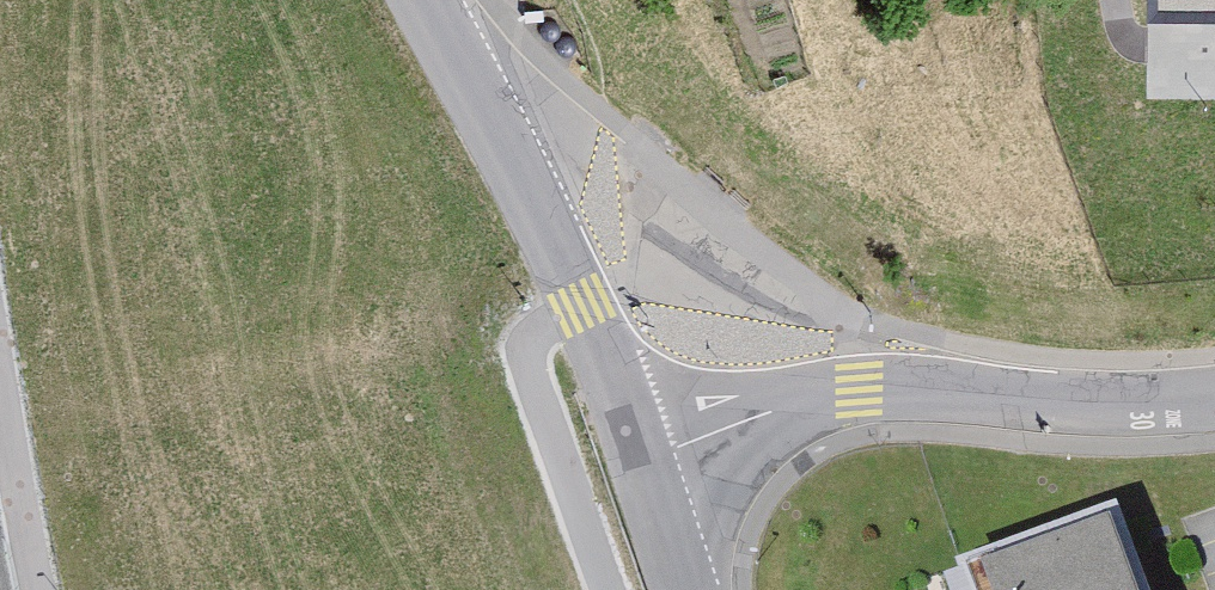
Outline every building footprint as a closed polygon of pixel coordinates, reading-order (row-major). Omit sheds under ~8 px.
[(1150,13),(1214,14),(1214,0),(1150,0),(1150,13)] [(1113,521),(963,577),(968,589),(1139,589),(1113,521)]
